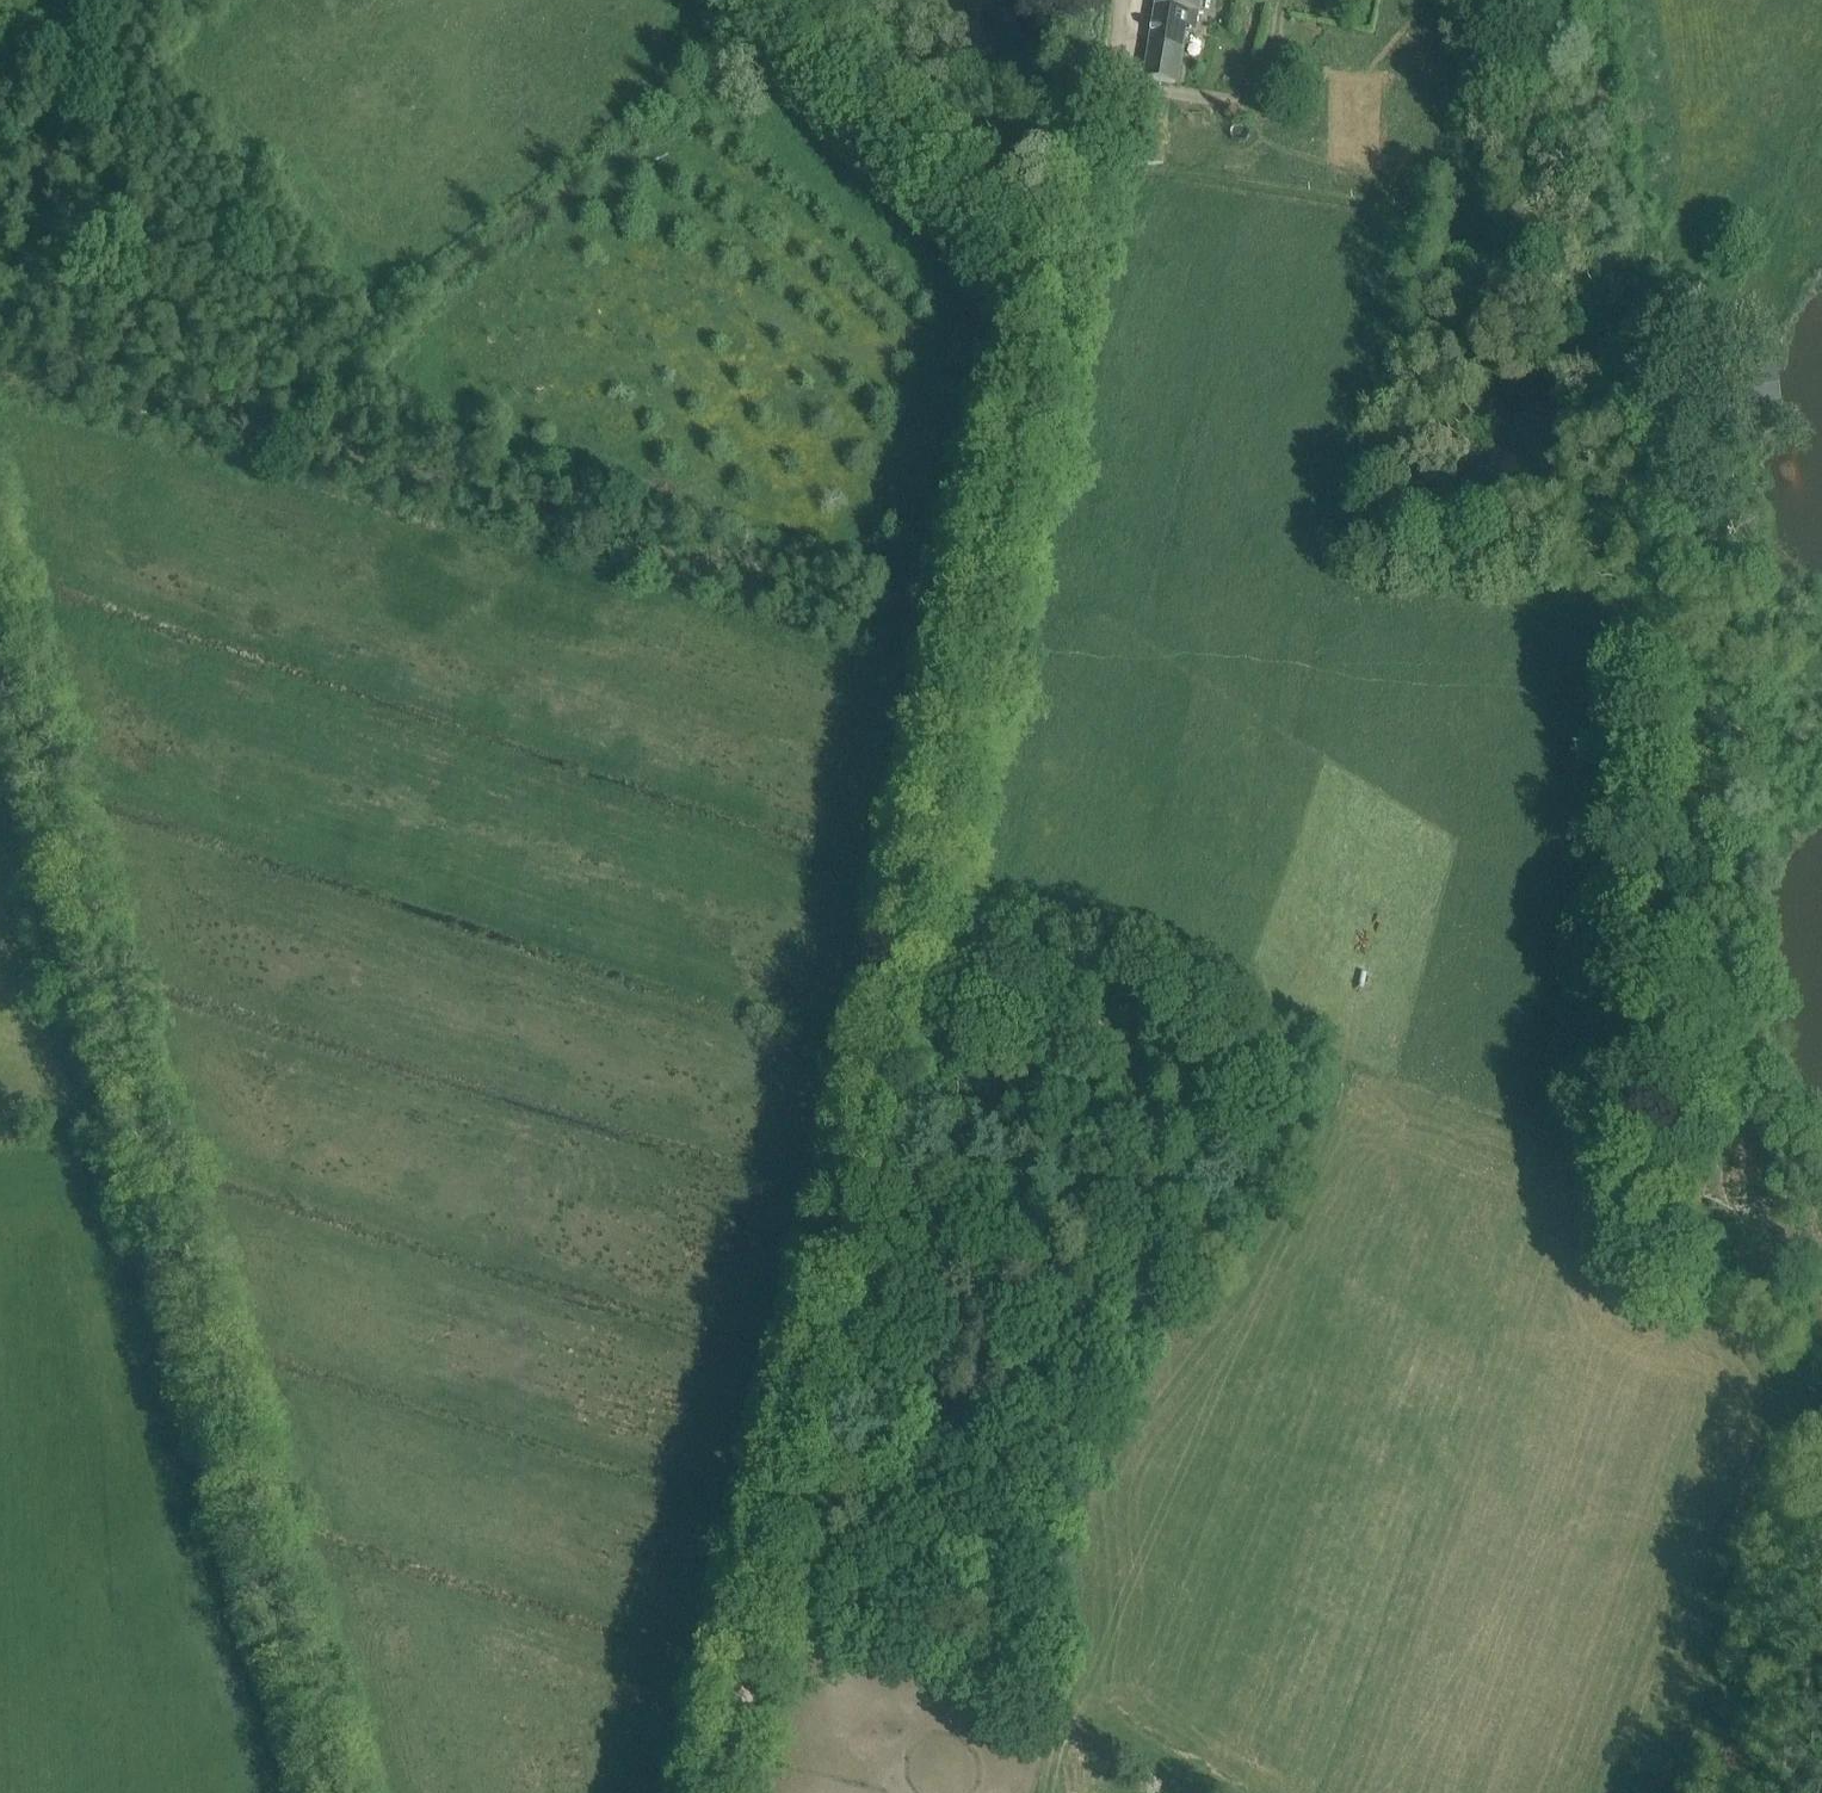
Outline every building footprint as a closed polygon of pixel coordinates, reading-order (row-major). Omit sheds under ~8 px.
[(1186,31),(1197,33),(1202,0),(1157,0),(1144,79),(1178,84),(1178,80),(1194,82),(1197,61),(1182,59),(1186,31)]
